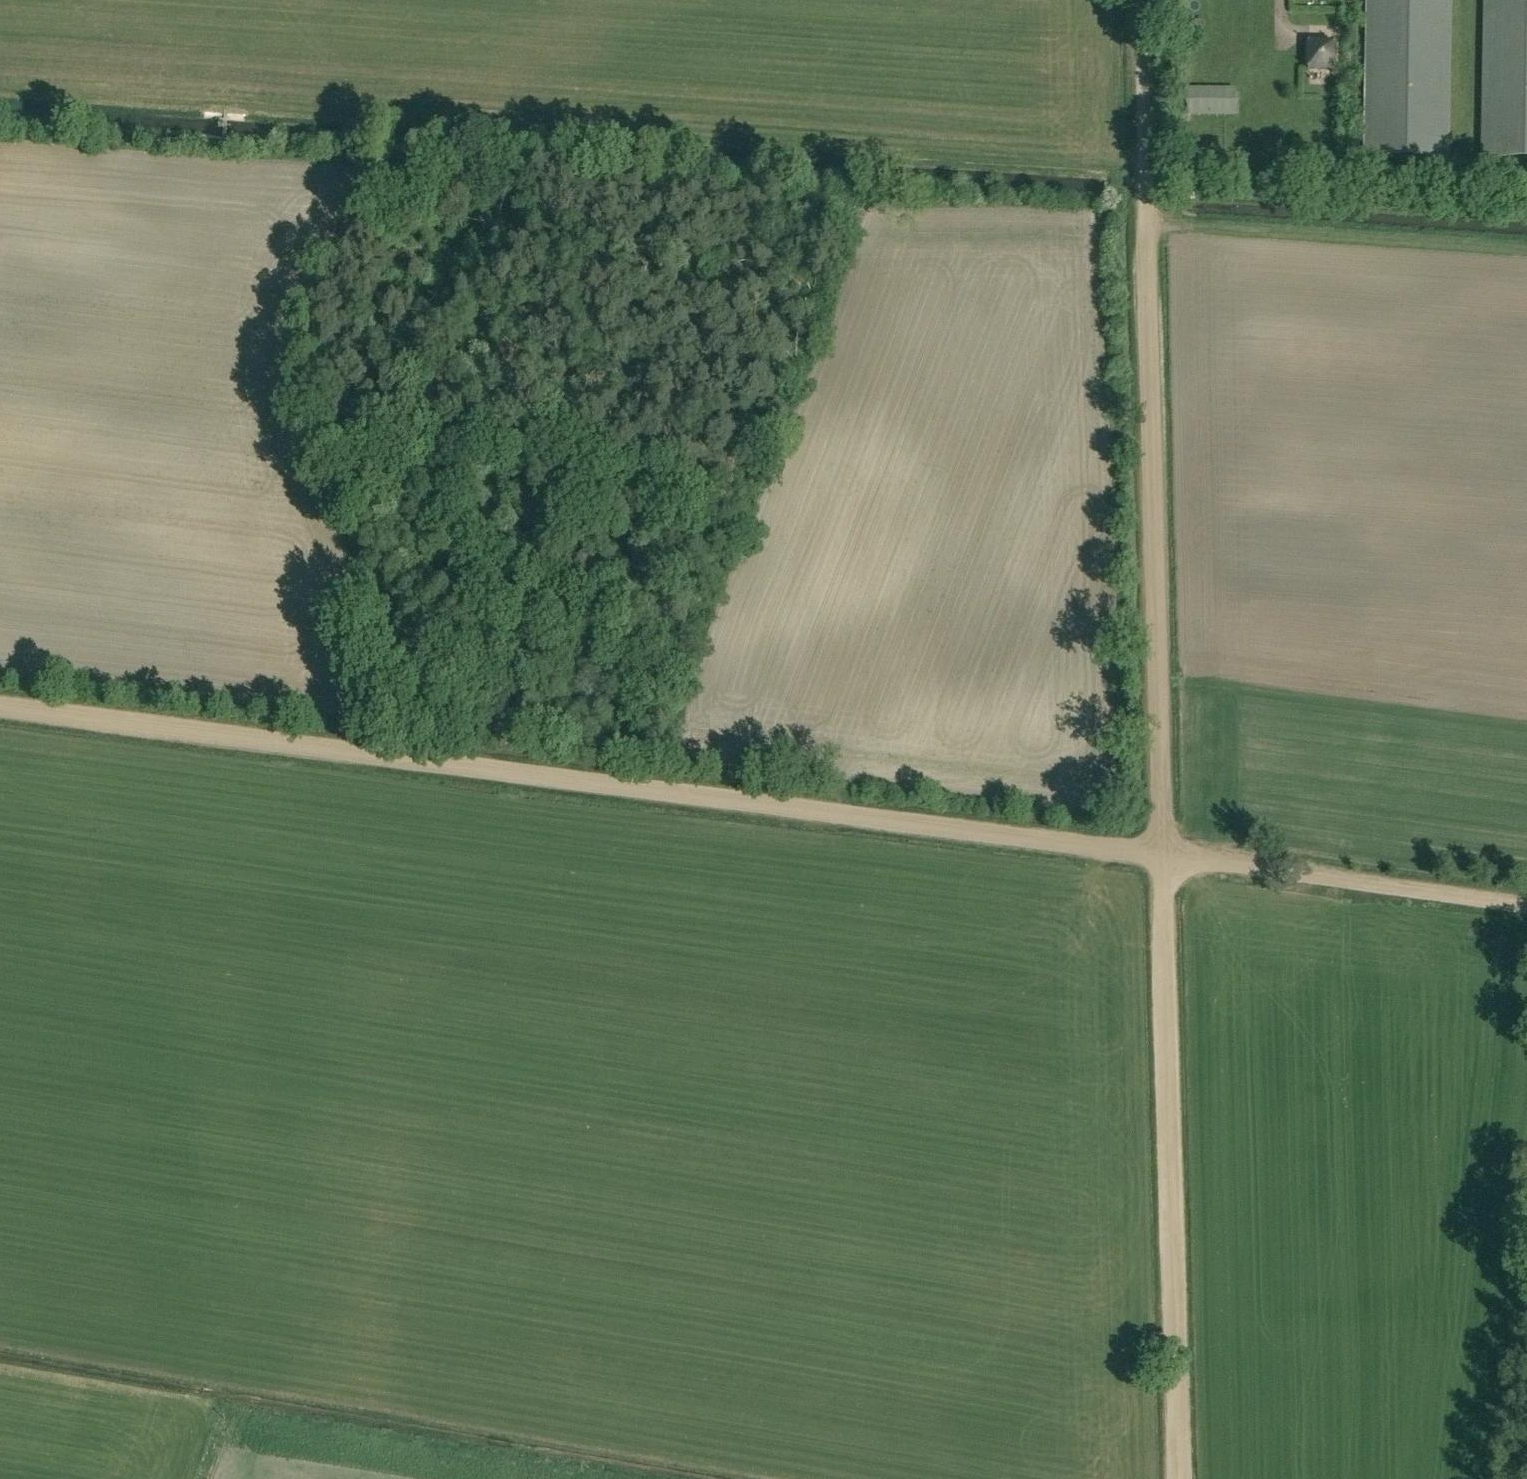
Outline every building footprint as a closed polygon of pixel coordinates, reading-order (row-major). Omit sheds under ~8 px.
[(1451,0),(1369,0),(1367,158),(1449,159),(1451,0)] [(1485,159),(1526,160),(1526,0),(1487,0),(1485,159)] [(1336,44),(1335,44),(1309,44),(1308,70),(1334,70),(1335,71),(1336,44)]
